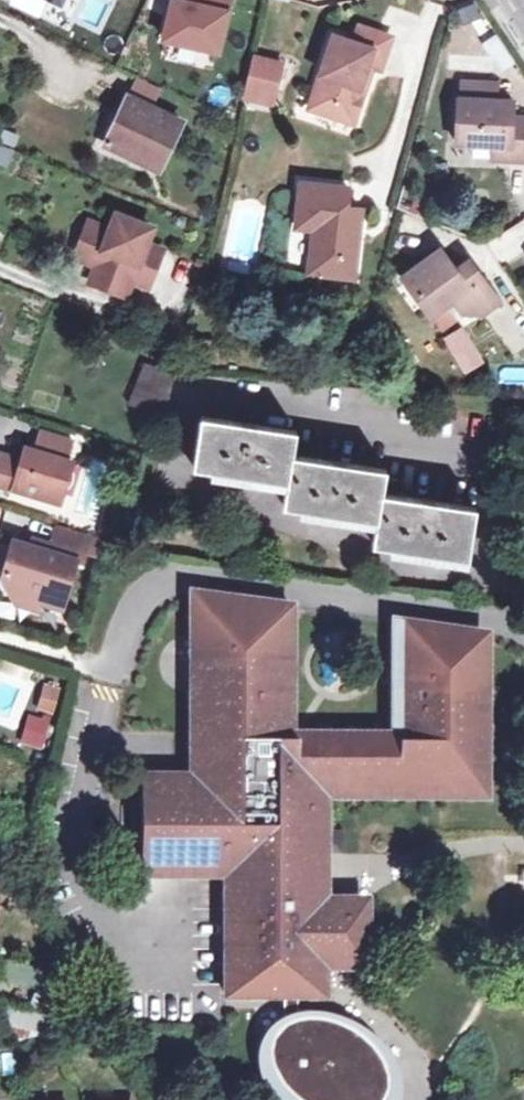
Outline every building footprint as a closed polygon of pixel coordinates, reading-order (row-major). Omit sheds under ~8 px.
[(233,0),(197,0),(195,4),(184,1),(180,0),(172,0),(163,39),(218,52),(228,11),(233,0)] [(391,36),(360,26),(355,42),(386,52),(391,36)] [(381,69),(386,52),(355,42),(333,34),(313,96),(335,104),(331,115),(354,123),(366,88),(360,86),(367,65),(373,67),(381,69)] [(249,89),(277,96),(284,65),(256,58),(249,89)] [(360,86),(366,88),(373,67),(367,65),(360,86)] [(462,96),(513,99),(514,81),(463,78),(462,96)] [(158,89),(141,82),(132,99),(149,107),(158,89)] [(277,96),(249,89),(246,98),(275,105),(277,96)] [(105,142),(160,169),(183,123),(149,107),(132,99),(127,96),(105,142)] [(335,104),(313,96),(309,108),(331,115),(335,104)] [(462,96),(459,96),(459,144),(495,145),(495,162),(523,163),(523,114),(515,114),(516,99),(513,99),(462,96)] [(11,164),(17,132),(0,129),(0,162),(11,164)] [(296,226),(318,229),(313,272),(354,277),(361,215),(346,213),(347,206),(349,187),(301,182),(296,226)] [(362,208),(347,206),(346,213),(361,215),(362,208)] [(77,256),(99,264),(92,280),(125,293),(131,277),(148,283),(161,250),(144,243),(150,228),(117,215),(111,230),(90,222),(77,256)] [(478,279),(465,261),(457,268),(442,247),(403,276),(419,297),(424,294),(436,310),(454,297),(462,309),(482,312),(500,299),(483,275),(478,279)] [(470,257),(465,261),(478,279),(483,275),(470,257)] [(159,416),(167,396),(175,375),(144,362),(135,383),(127,403),(159,416)] [(199,468),(237,474),(240,456),(258,458),(257,465),(293,470),(291,481),(288,505),(325,511),(328,494),(346,497),(345,503),(382,508),(380,519),(377,542),(416,548),(419,532),(436,535),(435,542),(471,548),(477,506),(385,492),(388,469),(296,455),(299,430),(206,418),(199,468)] [(61,502),(74,461),(66,459),(72,438),(44,429),(38,450),(27,447),(23,461),(3,455),(0,463),(0,484),(61,502)] [(237,474),(291,481),(293,470),(257,465),(258,458),(240,456),(237,474)] [(325,511),(380,519),(382,508),(345,503),(346,497),(328,494),(325,511)] [(52,553),(16,542),(6,577),(13,591),(38,599),(62,606),(75,561),(80,562),(89,534),(60,525),(52,553)] [(470,557),(471,548),(435,542),(436,535),(419,532),(416,548),(470,557)] [(38,599),(13,591),(18,601),(36,606),(38,599)] [(282,708),(281,691),(287,686),(286,676),(282,672),(281,609),(193,597),(193,638),(203,638),(204,685),(198,690),(198,708),(194,713),(194,723),(199,728),(199,747),(193,752),(194,764),(199,769),(199,783),(199,799),(140,799),(140,868),(148,868),(153,865),(170,865),(175,869),(187,869),(192,864),(211,864),(216,869),(231,869),(231,887),(236,891),(237,908),(230,913),(230,926),(237,931),(237,992),(253,992),(259,987),(279,988),(283,992),(287,992),(300,992),(309,992),(325,993),(326,975),(326,964),(354,964),(354,945),(351,941),(350,923),(353,918),(353,901),(321,900),(321,892),(325,887),(326,873),(321,869),(321,854),(321,830),(321,813),(326,808),(325,791),(343,792),(347,788),(363,788),(368,792),(379,792),(386,787),(403,788),(407,792),(419,792),(423,788),(435,788),(435,793),(481,794),(481,781),(486,779),(487,766),(481,758),(481,722),(485,716),(486,707),(481,702),(480,635),(400,622),(400,665),(412,666),(421,666),(420,740),(411,740),(380,740),(376,735),(365,735),(363,740),(341,740),(336,735),(324,735),(322,740),(282,740),(282,729),(286,725),(286,713),(282,708)] [(420,740),(421,666),(412,666),(411,740),(420,740)] [(39,680),(35,711),(53,714),(57,682),(39,680)] [(188,708),(198,708),(198,690),(187,690),(188,708)] [(281,691),(282,708),(296,708),(296,691),(281,691)] [(34,716),(26,742),(43,747),(51,721),(34,716)] [(481,722),(481,758),(489,758),(489,722),(481,722)] [(188,747),(199,747),(199,728),(188,728),(188,747)] [(140,783),(140,799),(199,799),(199,783),(140,783)] [(403,788),(386,787),(385,799),(403,799),(403,788)] [(363,788),(347,788),(347,799),(364,799),(363,788)] [(335,813),(321,813),(321,830),(335,830),(335,813)] [(335,854),(321,854),(321,869),(335,869),(335,854)] [(211,864),(192,864),(192,878),(211,878),(211,864)] [(170,865),(153,865),(153,878),(170,878),(170,865)] [(222,908),(237,908),(236,891),(221,891),(222,908)] [(354,945),(354,964),(372,964),(372,901),(353,901),(353,918),(350,923),(351,941),(354,945)] [(326,975),(325,993),(334,993),(334,975),(326,975)] [(287,992),(287,1020),(274,1028),(269,1039),(266,1054),(268,1067),(272,1076),(277,1084),(283,1093),(289,1099),(290,1099),(396,1099),(397,1097),(399,1090),(399,1083),(399,1077),(397,1070),(396,1062),(391,1054),(386,1047),(380,1041),(374,1035),(367,1030),(361,1025),(354,1022),(348,1019),(339,1016),(331,1014),(323,1013),(315,1012),(308,1013),(304,1014),(300,1014),(300,992),(287,992)] [(325,1001),(325,993),(309,992),(309,1001),(325,1001)] [(35,1033),(42,1015),(5,1001),(0,1014),(0,1021),(35,1033)]
